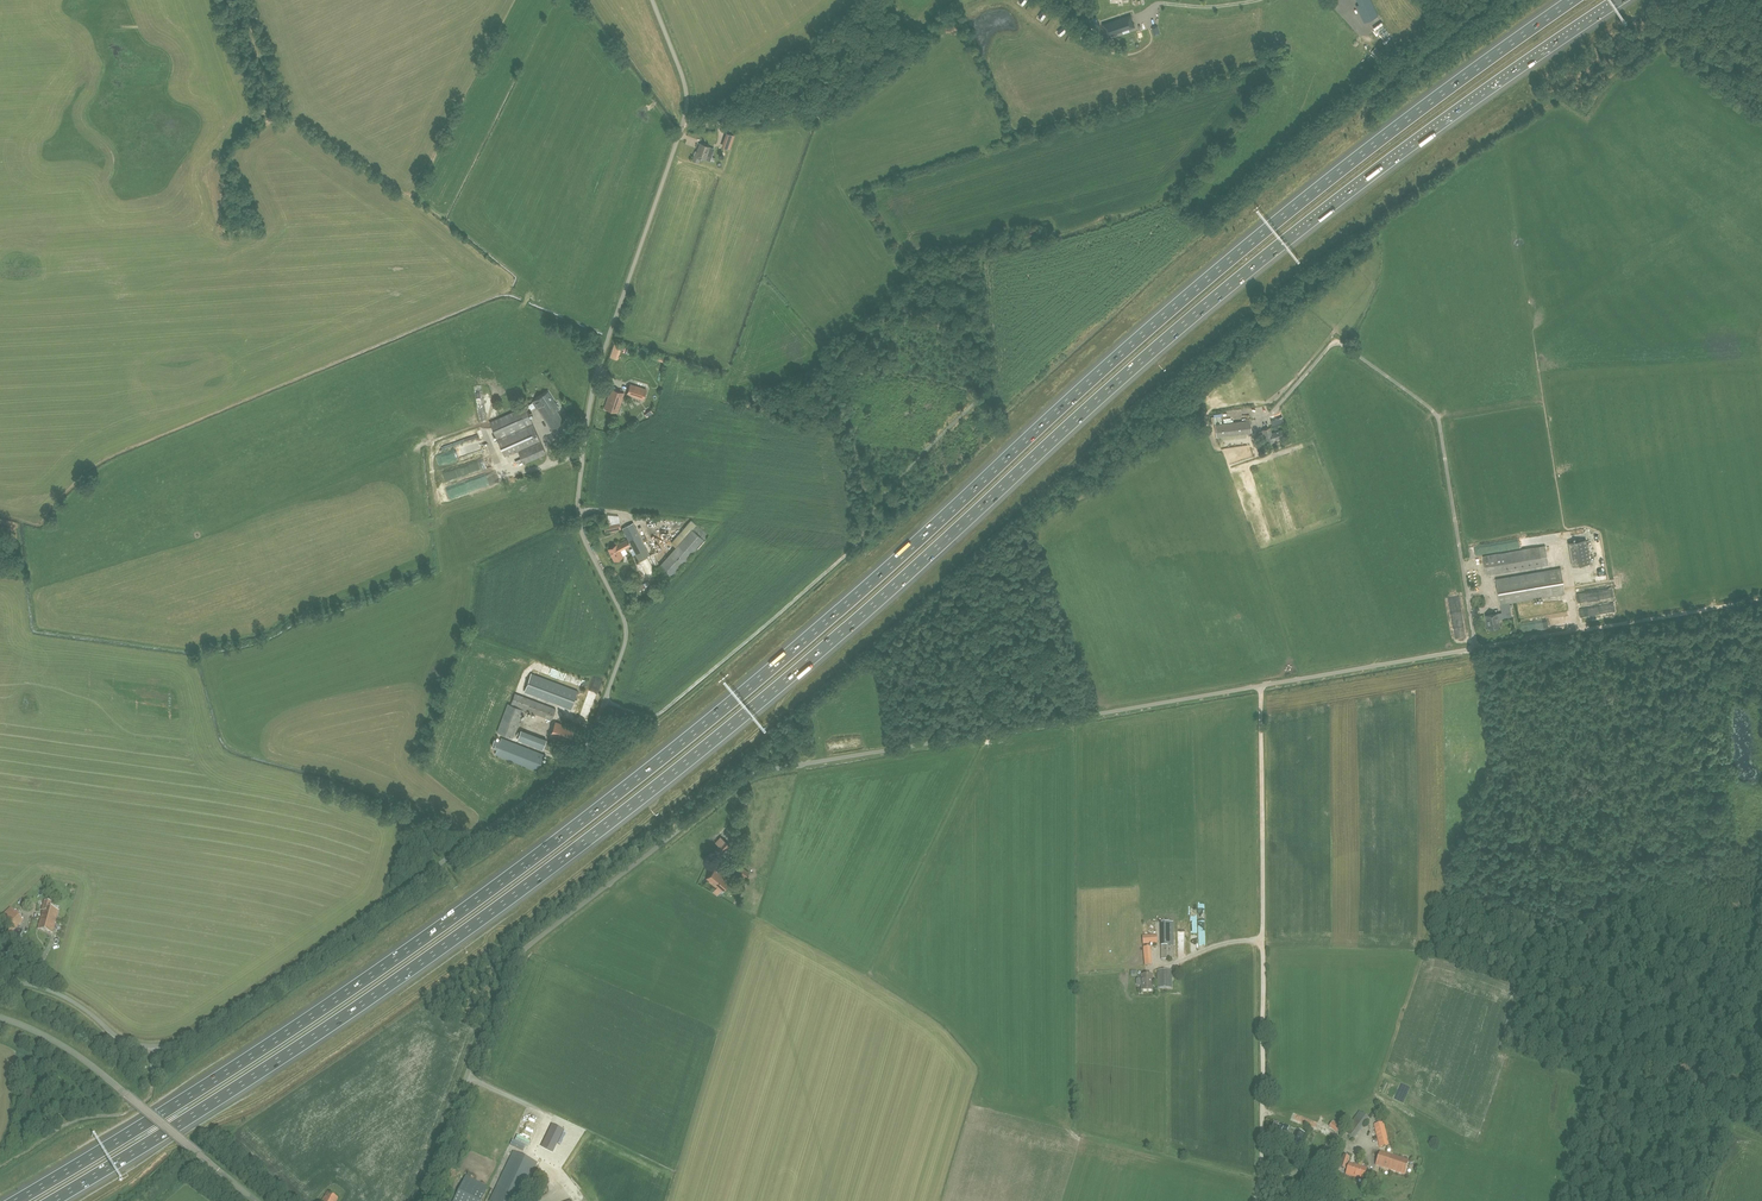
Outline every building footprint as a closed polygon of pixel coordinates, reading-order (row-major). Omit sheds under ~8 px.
[(1132,19),(1130,15),(1124,17),(1124,4),(1130,4),(1130,0),(1106,0),(1106,3),(1111,3),(1111,4),(1120,4),(1120,19),(1103,24),(1105,28),(1106,32),(1107,36),(1134,27),(1133,23),(1132,19)] [(1377,14),(1371,0),(1357,0),(1359,5),(1356,6),(1364,22),(1375,17),(1378,15),(1377,14)] [(1096,17),(1090,19),(1093,29),(1099,27),(1096,17)] [(1160,34),(1158,26),(1151,28),(1154,36),(1160,34)] [(710,161),(712,157),(707,155),(710,147),(700,143),(697,152),(696,151),(694,156),(710,161)] [(642,400),(646,389),(630,384),(626,395),(642,400)] [(624,393),(616,390),(611,389),(604,408),(617,412),(624,393)] [(564,421),(557,409),(559,408),(548,392),(533,401),(537,408),(538,408),(551,429),(564,421)] [(546,453),(545,452),(525,407),(490,422),(505,456),(518,450),(524,463),(546,453)] [(649,418),(656,413),(653,409),(646,414),(649,418)] [(1219,441),(1225,440),(1248,438),(1247,433),(1252,433),(1251,420),(1215,424),(1217,437),(1218,437),(1219,441)] [(1263,430),(1268,443),(1275,441),(1274,440),(1283,437),(1281,430),(1272,433),(1270,427),(1263,430)] [(446,480),(470,476),(468,467),(444,472),(446,480)] [(657,569),(669,580),(709,535),(701,528),(703,527),(701,525),(700,527),(691,520),(671,542),(676,547),(657,569)] [(605,525),(606,532),(620,529),(619,522),(605,525)] [(633,523),(623,528),(639,560),(649,555),(633,523)] [(1568,542),(1573,566),(1590,563),(1586,539),(1568,542)] [(617,545),(608,549),(615,561),(623,556),(620,550),(629,545),(627,540),(617,545)] [(940,553),(943,556),(952,548),(949,545),(940,553)] [(1549,565),(1546,545),(1483,556),(1487,575),(1549,565)] [(1501,604),(1510,603),(1565,593),(1561,568),(1496,579),(1501,604)] [(652,589),(648,582),(637,588),(640,595),(652,589)] [(1587,605),(1591,598),(1587,596),(1585,599),(1584,599),(1582,602),(1587,605)] [(1502,612),(1486,615),(1488,628),(1500,626),(1499,618),(1512,616),(1510,603),(1501,604),(1502,612)] [(837,649),(851,638),(848,634),(834,645),(837,649)] [(571,709),(578,691),(531,673),(525,691),(571,709)] [(575,678),(573,685),(584,688),(586,682),(575,678)] [(515,693),(511,704),(552,720),(556,709),(515,693)] [(497,732),(513,737),(524,710),(508,704),(497,732)] [(551,734),(569,741),(574,729),(555,721),(551,734)] [(521,730),(518,739),(543,749),(546,740),(521,730)] [(502,738),(495,754),(538,770),(544,754),(502,738)] [(602,832),(605,836),(621,825),(618,822),(602,832)] [(730,825),(727,830),(732,833),(736,828),(730,825)] [(715,842),(719,846),(712,854),(717,858),(729,845),(720,837),(715,842)] [(544,882),(560,871),(558,867),(542,878),(544,882)] [(742,867),(738,872),(745,877),(748,872),(742,867)] [(730,881),(716,868),(707,879),(721,891),(730,881)] [(38,929),(52,933),(58,911),(50,909),(52,903),(45,901),(43,907),(44,908),(38,929)] [(21,919),(11,908),(0,918),(0,925),(7,932),(21,919)] [(1163,921),(1163,946),(1171,946),(1171,939),(1176,939),(1176,921),(1163,921)] [(1143,944),(1150,943),(1157,943),(1157,935),(1143,936),(1143,944)] [(1145,965),(1152,965),(1150,943),(1143,944),(1145,965)] [(1173,946),(1161,947),(1162,959),(1174,959),(1173,946)] [(1172,970),(1157,970),(1157,988),(1172,988),(1172,970)] [(1138,985),(1141,985),(1141,990),(1153,990),(1153,982),(1151,982),(1151,974),(1141,975),(1141,979),(1138,979),(1137,980),(1137,984),(1138,985)] [(240,1061),(255,1054),(253,1049),(238,1057),(240,1061)] [(197,1084),(184,1094),(186,1097),(200,1087),(197,1084)] [(1369,1119),(1359,1111),(1357,1115),(1367,1123),(1369,1119)] [(563,1130),(569,1133),(573,1123),(568,1120),(563,1130)] [(1337,1132),(1338,1131),(1341,1127),(1333,1121),(1329,1126),(1337,1132)] [(1272,1130),(1280,1134),(1282,1131),(1287,1132),(1289,1126),(1284,1124),(1284,1125),(1275,1122),(1274,1124),(1273,1124),(1272,1126),(1272,1127),(1273,1128),(1272,1130)] [(1389,1145),(1383,1122),(1374,1124),(1380,1147),(1389,1145)] [(542,1147),(553,1153),(564,1131),(552,1126),(542,1147)] [(1306,1133),(1297,1129),(1291,1142),(1300,1146),(1306,1133)] [(1404,1175),(1409,1160),(1380,1151),(1376,1165),(1404,1175)] [(1351,1176),(1358,1178),(1358,1179),(1362,1181),(1362,1179),(1363,1179),(1367,1168),(1355,1164),(1354,1165),(1348,1163),(1350,1157),(1343,1155),(1339,1167),(1346,1169),(1346,1168),(1348,1169),(1346,1173),(1351,1175),(1351,1176)] [(511,1156),(489,1200),(519,1200),(535,1168),(511,1156)] [(453,1200),(481,1200),(488,1187),(466,1176),(453,1200)] [(327,1192),(322,1200),(337,1200),(339,1198),(327,1192)]
